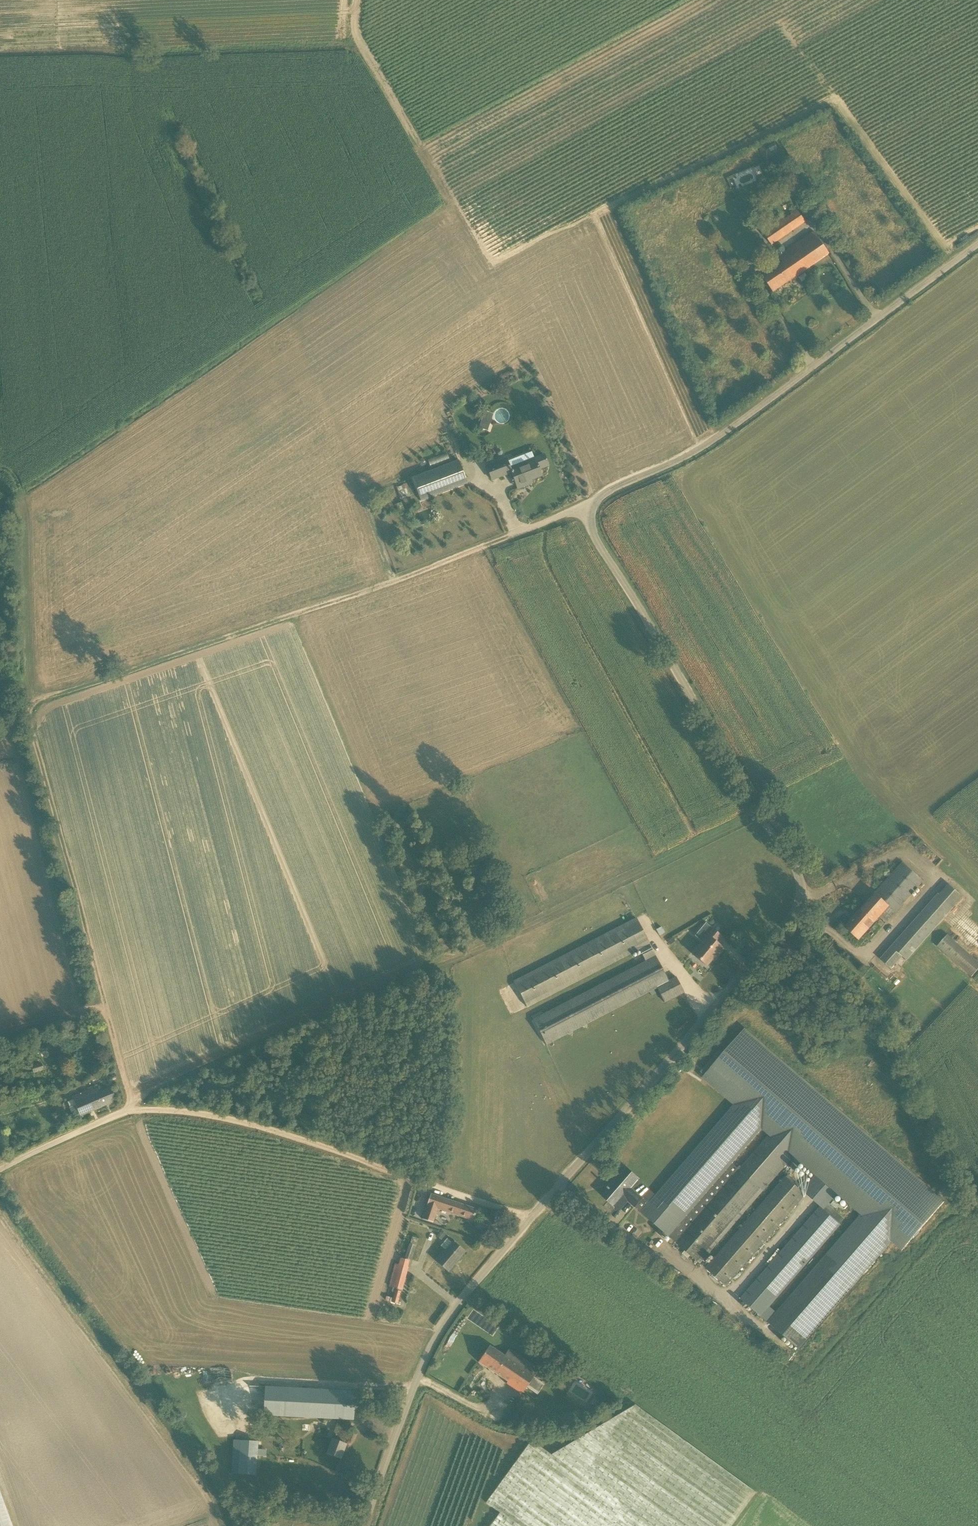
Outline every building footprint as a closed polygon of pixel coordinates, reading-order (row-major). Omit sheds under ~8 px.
[(766,164),(760,167),(763,173),(769,171),(766,164)] [(772,245),(806,222),(798,210),(785,219),(764,233),(772,245)] [(773,292),(830,254),(813,231),(778,255),(783,262),(762,276),(773,292)] [(745,273),(743,270),(744,270),(740,263),(732,268),(736,275),(738,273),(748,288),(749,287),(748,285),(750,285),(749,283),(751,282),(750,280),(746,273),(745,273)] [(489,430),(493,413),(484,411),(480,428),(489,430)] [(430,465),(449,459),(447,453),(428,459),(430,465)] [(539,469),(548,466),(544,455),(509,469),(506,460),(486,467),(491,480),(511,473),(518,489),(528,485),(526,482),(542,476),(539,469)] [(420,501),(467,484),(459,460),(412,477),(420,501)] [(410,817),(407,810),(407,811),(403,813),(402,813),(405,819),(410,817)] [(388,819),(393,831),(405,826),(404,823),(400,814),(388,819)] [(887,921),(923,880),(903,862),(845,928),(860,941),(882,917),(887,921)] [(881,959),(891,968),(902,956),(908,961),(964,897),(949,884),(881,959)] [(668,981),(657,958),(650,945),(637,920),(515,983),(528,1008),(639,951),(646,964),(534,1021),(547,1045),(657,989),(664,1003),(684,992),(676,977),(668,981)] [(717,957),(723,949),(717,943),(722,937),(711,929),(705,924),(695,936),(703,943),(693,955),(706,966),(710,962),(715,955),(717,957)] [(972,976),(977,970),(977,961),(949,934),(939,946),(972,976)] [(438,943),(441,952),(453,947),(457,946),(453,937),(438,943)] [(793,1157),(860,1216),(891,1243),(902,1252),(944,1203),(745,1030),(703,1078),(703,1079),(639,1152),(664,1173),(728,1100),(734,1105),(655,1195),(649,1190),(643,1198),(642,1197),(649,1189),(638,1179),(639,1179),(627,1169),(620,1177),(619,1176),(607,1188),(609,1189),(603,1196),(615,1207),(624,1196),(701,1262),(793,1157)] [(99,1094),(95,1085),(88,1088),(89,1091),(72,1098),(75,1105),(69,1107),(73,1116),(79,1113),(80,1116),(116,1100),(111,1089),(99,1094)] [(727,1286),(807,1195),(785,1176),(706,1268),(727,1286)] [(477,1209),(430,1194),(422,1217),(433,1221),(437,1209),(473,1221),(477,1209)] [(841,1225),(840,1224),(821,1208),(820,1207),(740,1298),(761,1316),(841,1225)] [(891,1243),(860,1216),(768,1322),(799,1350),(891,1243)] [(454,1243),(453,1244),(447,1251),(437,1263),(448,1272),(465,1252),(454,1243)] [(410,1259),(415,1246),(409,1244),(405,1257),(410,1259)] [(398,1304),(401,1291),(398,1291),(399,1289),(402,1290),(408,1268),(407,1267),(409,1261),(400,1258),(398,1265),(395,1264),(389,1286),(396,1288),(395,1292),(393,1298),(387,1296),(385,1301),(398,1304)] [(505,1356),(490,1346),(479,1362),(508,1382),(507,1384),(522,1394),(537,1372),(508,1353),(505,1356)] [(212,1383),(232,1380),(230,1369),(210,1372),(212,1383)] [(353,1420),(354,1392),(249,1387),(248,1414),(353,1420)] [(500,1513),(490,1525),(731,1525),(755,1493),(635,1405),(551,1455),(531,1440),(485,1502),(500,1513)] [(344,1444),(348,1431),(338,1428),(334,1439),(331,1438),(326,1453),(341,1459),(346,1445),(344,1444)] [(256,1476),(258,1442),(240,1441),(238,1474),(256,1476)] [(0,1491),(0,1525),(13,1525),(0,1491)]
